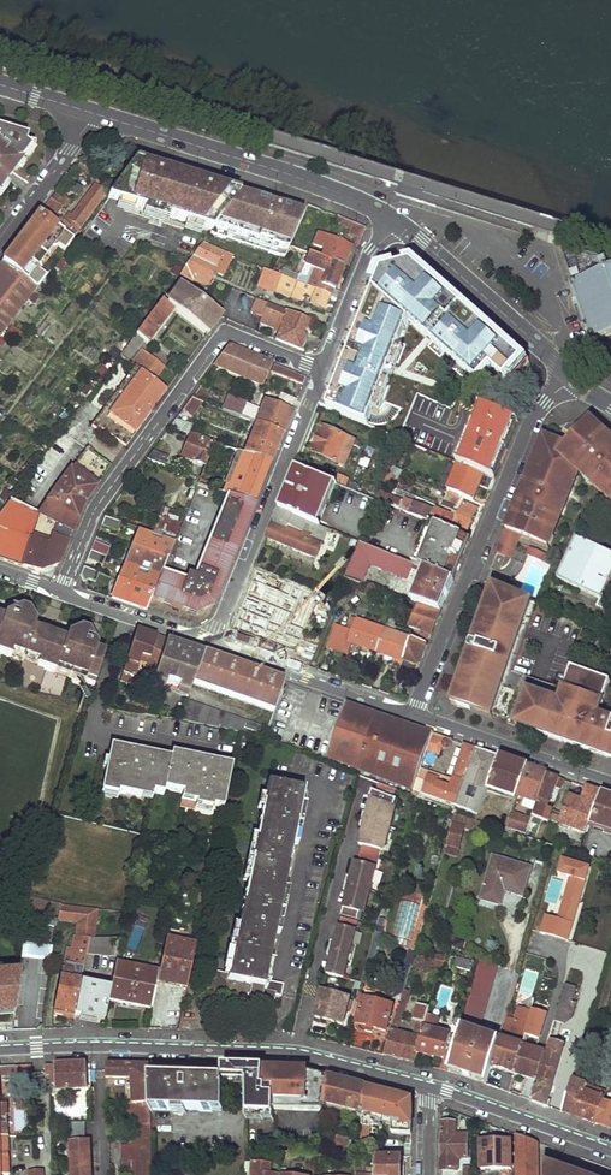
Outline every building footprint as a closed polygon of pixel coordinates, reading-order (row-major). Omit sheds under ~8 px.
[(1,134),(0,136),(0,190),(31,150),(24,145),(26,137),(15,135),(15,140),(1,134)] [(153,167),(138,162),(137,164),(133,163),(132,166),(151,173),(153,169),(153,167)] [(291,245),(301,220),(297,218),(276,211),(266,207),(251,203),(236,197),(237,196),(229,193),(214,189),(206,186),(188,180),(178,177),(161,172),(153,169),(151,173),(132,166),(108,198),(122,203),(126,211),(206,237),(209,233),(281,259),(282,257),(286,258),(291,245)] [(38,216),(70,240),(76,233),(75,232),(104,192),(94,185),(70,216),(67,214),(62,221),(55,215),(61,207),(63,208),(68,201),(56,192),(51,199),(38,216)] [(277,208),(276,211),(297,218),(298,215),(277,208)] [(15,246),(2,263),(36,288),(71,241),(70,240),(38,216),(15,246)] [(339,224),(355,230),(364,233),(366,228),(337,216),(335,221),(340,222),(339,224)] [(359,245),(364,233),(355,230),(352,237),(358,239),(357,244),(359,245)] [(326,250),(323,258),(330,261),(343,267),(351,247),(319,234),(314,245),(326,250)] [(201,243),(173,281),(177,284),(180,285),(189,272),(209,280),(214,271),(223,275),(232,255),(201,243)] [(560,247),(573,281),(575,280),(576,283),(571,284),(576,297),(571,298),(579,323),(584,321),(591,342),(610,335),(610,263),(560,247)] [(323,258),(309,252),(305,265),(310,267),(306,278),(304,284),(318,290),(321,284),(330,261),(323,258)] [(375,269),(320,405),(368,424),(409,321),(478,380),(490,366),(507,381),(528,361),(413,259),(375,269)] [(330,261),(321,284),(332,289),(335,290),(343,267),(330,261)] [(36,288),(2,263),(0,266),(0,335),(36,288)] [(260,285),(278,293),(281,282),(280,281),(280,274),(279,274),(266,269),(260,285)] [(304,284),(306,278),(281,269),(279,274),(280,274),(304,284)] [(304,284),(280,274),(280,281),(281,282),(278,293),(298,301),(302,292),(314,297),(316,301),(325,305),(329,294),(318,290),(304,284)] [(212,282),(202,293),(215,298),(220,285),(212,282)] [(180,285),(177,284),(170,294),(176,299),(170,306),(172,308),(206,335),(210,330),(221,315),(180,285)] [(332,289),(321,284),(318,290),(329,294),(330,294),(332,289)] [(176,299),(170,294),(165,301),(170,306),(176,299)] [(162,299),(120,354),(127,359),(143,338),(148,341),(172,308),(170,306),(165,301),(162,299)] [(279,330),(275,339),(300,350),(305,336),(301,334),(307,318),(256,299),(250,313),(262,318),(260,323),(269,326),(272,319),(282,323),(279,330)] [(282,323),(272,319),(269,326),(279,330),(282,323)] [(270,364),(229,346),(215,366),(261,385),(270,364)] [(140,351),(131,363),(136,366),(153,380),(162,367),(140,351)] [(433,379),(444,364),(434,356),(423,372),(433,379)] [(97,430),(99,429),(124,447),(145,419),(151,410),(148,408),(163,387),(153,380),(136,366),(91,427),(97,430)] [(291,372),(277,366),(274,374),(303,385),(305,378),(291,372)] [(296,401),(281,394),(276,406),(291,413),(296,401)] [(199,400),(192,397),(184,408),(194,411),(199,400)] [(247,404),(228,397),(222,410),(241,418),(246,407),(247,404)] [(258,425),(283,435),(287,424),(291,413),(276,406),(264,402),(259,412),(246,407),(241,418),(258,425)] [(482,408),(458,464),(484,475),(490,477),(502,449),(513,420),(482,408)] [(192,425),(176,419),(170,427),(190,434),(192,425)] [(569,441),(565,446),(555,442),(544,438),(537,455),(541,457),(538,465),(533,463),(522,490),(527,492),(524,500),(519,498),(512,515),(517,517),(511,532),(519,536),(544,546),(550,530),(555,532),(562,515),(557,514),(560,506),(565,508),(569,496),(564,494),(566,490),(571,492),(576,480),(571,478),(574,468),(579,472),(581,474),(584,470),(593,478),(590,482),(603,494),(607,490),(610,494),(610,447),(607,444),(610,440),(589,420),(579,431),(582,433),(572,444),(569,441)] [(53,424),(48,430),(55,436),(60,430),(53,424)] [(246,454),(271,463),(277,449),(283,435),(258,425),(246,454)] [(321,427),(311,452),(337,462),(341,451),(351,455),(356,441),(321,427)] [(577,433),(576,431),(568,440),(569,441),(572,444),(582,433),(579,431),(577,433)] [(206,464),(215,443),(190,434),(183,455),(206,464)] [(557,438),(545,434),(544,438),(555,442),(557,438)] [(41,515),(10,499),(0,513),(0,560),(19,567),(27,546),(78,473),(96,485),(104,475),(109,467),(84,450),(41,515)] [(168,456),(153,450),(146,459),(164,466),(168,456)] [(337,462),(346,466),(351,455),(341,451),(337,462)] [(246,454),(240,452),(223,494),(225,494),(255,504),(263,484),(271,463),(246,454)] [(30,458),(26,465),(30,469),(36,462),(30,458)] [(458,464),(448,490),(461,496),(471,500),(476,487),(479,488),(484,475),(458,464)] [(390,465),(384,483),(387,484),(390,485),(391,483),(394,483),(396,475),(393,473),(395,467),(390,465)] [(287,488),(278,509),(311,523),(327,480),(295,467),(287,488)] [(584,470),(581,474),(590,482),(593,478),(584,470)] [(27,546),(19,567),(31,570),(39,573),(58,565),(83,503),(96,485),(78,473),(27,546)] [(335,473),(331,482),(333,483),(345,487),(349,478),(335,473)] [(331,482),(327,480),(311,523),(317,525),(333,483),(331,482)] [(0,494),(0,498),(3,500),(9,493),(4,489),(0,494)] [(381,490),(376,500),(430,523),(436,508),(416,499),(415,502),(385,491),(381,490)] [(448,490),(444,499),(458,504),(461,496),(448,490)] [(215,603),(255,504),(225,494),(192,578),(186,576),(183,583),(160,576),(154,591),(151,598),(196,614),(215,603)] [(436,508),(430,523),(436,525),(466,538),(471,524),(477,510),(463,506),(458,517),(436,508)] [(175,539),(184,516),(163,509),(155,532),(175,539)] [(278,509),(266,538),(316,558),(327,529),(317,525),(311,523),(278,509)] [(105,515),(101,525),(117,530),(121,521),(105,515)] [(517,517),(512,515),(506,530),(511,532),(517,517)] [(430,523),(414,565),(420,567),(436,525),(430,523)] [(436,525),(420,567),(453,580),(461,560),(470,539),(466,538),(436,525)] [(173,543),(139,530),(132,545),(168,557),(173,543)] [(511,532),(506,530),(505,533),(514,538),(518,539),(519,536),(511,532)] [(555,532),(550,530),(544,546),(549,548),(555,532)] [(514,538),(505,533),(500,545),(504,547),(501,555),(510,559),(514,550),(510,548),(514,538)] [(518,539),(514,538),(510,548),(514,550),(518,539)] [(558,579),(609,602),(610,598),(610,593),(605,591),(610,577),(610,576),(610,555),(576,539),(558,579)] [(109,547),(94,542),(92,545),(90,551),(106,556),(109,547)] [(360,543),(345,580),(361,585),(368,565),(406,580),(411,570),(423,575),(412,603),(419,605),(440,612),(446,596),(453,580),(420,567),(414,565),(360,543)] [(168,557),(132,545),(125,563),(161,575),(168,557)] [(546,554),(532,548),(529,556),(543,562),(546,554)] [(106,556),(90,551),(86,560),(103,566),(106,556)] [(161,575),(125,563),(124,565),(118,579),(154,591),(160,576),(161,575)] [(84,578),(96,582),(99,572),(83,567),(81,574),(83,578),(84,578)] [(154,591),(118,579),(111,598),(146,610),(151,598),(154,591)] [(493,586),(472,642),(471,644),(469,645),(469,648),(470,650),(476,652),(471,664),(466,662),(451,703),(470,710),(472,707),(508,720),(507,723),(553,739),(610,759),(610,720),(599,716),(610,682),(577,670),(573,682),(568,680),(564,689),(513,671),(537,603),(493,586)] [(259,591),(249,621),(295,636),(305,607),(259,591)] [(417,631),(414,639),(427,645),(433,628),(440,612),(419,605),(410,628),(417,631)] [(8,658),(11,652),(23,657),(21,662),(54,674),(56,668),(72,674),(83,678),(81,683),(91,687),(102,654),(89,650),(83,648),(85,642),(86,638),(84,632),(79,636),(77,640),(70,637),(68,642),(29,628),(31,624),(25,622),(27,616),(24,609),(18,614),(16,619),(15,623),(8,621),(0,618),(0,655),(8,658)] [(393,609),(388,624),(396,626),(400,612),(393,609)] [(355,619),(351,631),(381,641),(385,629),(359,619),(359,621),(355,619)] [(396,633),(398,627),(396,626),(388,624),(385,629),(396,633)] [(342,638),(337,652),(351,655),(354,645),(377,653),(381,641),(351,631),(345,629),(342,638)] [(381,641),(377,653),(388,656),(386,660),(394,663),(392,667),(401,671),(414,639),(396,633),(385,629),(381,641)] [(136,631),(118,682),(125,685),(128,676),(132,678),(137,662),(139,655),(148,658),(146,665),(144,671),(155,674),(166,641),(151,636),(136,631)] [(337,652),(342,638),(334,635),(329,649),(337,652)] [(401,671),(396,680),(401,682),(404,672),(414,676),(421,660),(427,645),(414,639),(401,671)] [(476,652),(470,650),(466,662),(471,664),(476,652)] [(11,652),(8,658),(21,662),(23,657),(11,652)] [(104,655),(102,654),(91,687),(92,688),(104,655)] [(203,654),(192,685),(272,713),(283,682),(243,668),(203,654)] [(137,662),(146,665),(148,658),(139,655),(137,662)] [(56,668),(54,674),(71,680),(72,674),(56,668)] [(577,670),(572,668),(568,680),(573,682),(577,670)] [(83,678),(72,674),(71,680),(81,683),(83,678)] [(184,707),(180,722),(230,732),(234,718),(186,702),(184,707)] [(326,760),(414,792),(421,771),(427,751),(431,742),(433,735),(345,704),(326,760)] [(234,718),(230,732),(263,739),(264,738),(266,730),(234,718)] [(433,735),(431,742),(443,747),(446,739),(433,735)] [(443,747),(431,742),(427,751),(440,756),(443,747)] [(111,743),(100,792),(116,795),(118,790),(145,796),(147,788),(152,789),(163,791),(164,788),(182,792),(181,798),(197,802),(195,808),(212,811),(213,805),(223,807),(233,764),(171,751),(170,756),(111,743)] [(429,774),(421,795),(455,807),(475,749),(465,746),(450,788),(439,784),(441,778),(429,774)] [(475,749),(455,807),(477,814),(486,790),(498,757),(487,753),(475,749)] [(514,763),(498,757),(486,790),(517,802),(519,798),(529,768),(514,763)] [(529,768),(519,798),(537,804),(547,775),(538,772),(529,768)] [(429,774),(421,771),(414,792),(421,795),(429,774)] [(547,775),(537,804),(532,818),(539,820),(549,823),(552,812),(547,810),(554,787),(560,789),(564,780),(547,775)] [(450,788),(452,782),(441,778),(439,784),(450,788)] [(209,969),(204,995),(214,997),(215,994),(233,998),(233,996),(258,1001),(257,1004),(270,1006),(272,995),(279,996),(281,985),(262,981),(301,789),(266,781),(227,973),(209,969)] [(388,808),(394,793),(377,786),(371,802),(369,801),(365,817),(361,831),(357,847),(360,848),(356,865),(353,864),(349,880),(345,894),(341,910),(342,910),(337,928),(337,927),(332,944),(329,959),(325,975),(341,979),(346,962),(349,949),(358,914),(359,915),(364,899),(368,886),(378,853),(379,853),(384,837),(388,824),(393,810),(388,808)] [(589,825),(610,833),(610,797),(601,793),(596,807),(589,825)] [(570,798),(561,826),(586,834),(589,825),(596,807),(570,798)] [(456,814),(446,846),(460,850),(466,831),(480,835),(484,823),(456,814)] [(512,815),(507,827),(527,834),(531,821),(512,815)] [(534,836),(539,820),(532,818),(531,821),(527,834),(534,836)] [(446,846),(444,852),(458,856),(460,850),(446,846)] [(494,853),(481,896),(501,902),(505,889),(523,894),(531,865),(494,853)] [(546,914),(540,932),(566,940),(588,866),(563,858),(558,871),(569,875),(557,918),(546,914)] [(55,919),(59,905),(21,896),(18,905),(21,906),(19,907),(18,909),(17,912),(18,915),(19,918),(21,919),(24,920),(28,920),(31,917),(32,914),(55,919)] [(59,905),(55,919),(74,921),(87,922),(88,922),(91,908),(59,905)] [(378,916),(370,940),(377,942),(384,918),(378,916)] [(87,922),(74,921),(71,935),(84,937),(87,922)] [(84,937),(71,935),(66,962),(63,962),(62,970),(59,969),(52,1011),(73,1014),(78,981),(82,951),(84,937)] [(117,937),(84,937),(82,951),(115,953),(117,937)] [(158,971),(155,981),(185,987),(194,944),(164,938),(158,971)] [(370,940),(361,974),(367,976),(377,942),(370,940)] [(38,945),(21,943),(21,946),(21,948),(28,949),(27,956),(20,955),(19,959),(35,961),(48,963),(50,947),(38,945)] [(406,950),(392,998),(398,999),(401,988),(413,952),(406,950)] [(440,968),(444,957),(432,953),(428,964),(440,968)] [(470,960),(456,956),(453,967),(469,972),(471,966),(469,965),(470,960)] [(497,964),(481,959),(464,1021),(479,1026),(497,964)] [(108,987),(106,998),(150,1008),(155,981),(158,971),(113,961),(108,987)] [(13,1008),(17,974),(0,975),(0,1009),(13,1008)] [(78,981),(73,1014),(102,1019),(106,998),(108,987),(78,981)] [(577,988),(567,985),(561,1003),(572,1006),(577,988)] [(388,1028),(381,1054),(396,1058),(412,1062),(415,1052),(426,1013),(429,1006),(416,1003),(412,1017),(417,1019),(413,1034),(397,1030),(409,991),(401,988),(398,999),(390,1028),(388,1028)] [(321,991),(314,1017),(340,1023),(346,997),(321,991)] [(361,997),(355,1022),(383,1030),(390,1005),(361,997)] [(559,1011),(552,1035),(559,1037),(563,1024),(567,1025),(573,1007),(572,1006),(561,1003),(560,1007),(559,1011)] [(506,1018),(491,1067),(512,1073),(531,1011),(518,1007),(514,1020),(506,1018)] [(531,1011),(512,1073),(538,1081),(550,1041),(552,1035),(559,1011),(551,1009),(549,1017),(531,1011)] [(426,1013),(415,1052),(441,1060),(439,1068),(447,1070),(448,1067),(455,1046),(447,1043),(449,1035),(435,1030),(439,1017),(426,1013)] [(455,1046),(448,1067),(486,1079),(499,1039),(462,1028),(458,1038),(455,1046)] [(449,1035),(447,1043),(455,1046),(458,1038),(449,1035)] [(538,1081),(531,1101),(546,1105),(565,1046),(550,1041),(538,1081)] [(73,1063),(49,1064),(50,1075),(50,1085),(56,1085),(56,1090),(88,1089),(87,1063),(73,1063)] [(106,1077),(132,1078),(132,1086),(127,1086),(128,1125),(134,1125),(134,1174),(152,1174),(151,1110),(150,1076),(150,1064),(128,1063),(107,1063),(106,1077)] [(16,1074),(16,1077),(31,1076),(31,1065),(17,1066),(0,1067),(0,1075),(16,1074)] [(223,1085),(264,1087),(264,1067),(243,1067),(222,1066),(223,1078),(223,1085)] [(264,1087),(276,1087),(276,1109),(324,1110),(325,1099),(329,1078),(299,1069),(289,1068),(277,1067),(264,1067),(264,1087)] [(223,1078),(150,1076),(151,1110),(224,1112),(223,1085),(223,1078)] [(329,1078),(325,1099),(355,1106),(355,1117),(361,1119),(365,1087),(347,1082),(329,1078)] [(560,1111),(577,1117),(604,1127),(610,1129),(610,1127),(610,1103),(603,1100),(603,1097),(586,1091),(588,1084),(571,1078),(560,1111)] [(365,1087),(361,1119),(365,1120),(366,1114),(392,1121),(392,1134),(411,1135),(412,1129),(412,1100),(408,1098),(386,1092),(365,1087)] [(271,1102),(259,1102),(259,1115),(268,1115),(268,1109),(271,1108),(271,1102)] [(55,1106),(56,1116),(66,1115),(65,1105),(55,1106)] [(90,1171),(79,1171),(78,1164),(90,1163),(89,1141),(85,1141),(84,1122),(69,1123),(71,1174),(91,1174),(90,1171)] [(441,1122),(440,1170),(446,1170),(458,1170),(458,1157),(467,1157),(468,1135),(455,1135),(455,1122),(441,1122)] [(357,1157),(366,1157),(368,1127),(361,1126),(357,1157)] [(538,1142),(529,1139),(516,1134),(516,1174),(538,1174),(538,1142)] [(0,1136),(0,1174),(6,1174),(12,1174),(10,1135),(8,1135),(0,1136)] [(349,1138),(337,1135),(335,1144),(348,1147),(349,1138)] [(481,1141),(480,1169),(511,1170),(510,1141),(481,1141)] [(376,1157),(376,1174),(402,1174),(402,1158),(376,1157)] [(545,1163),(545,1172),(554,1171),(565,1174),(577,1174),(545,1163)] [(271,1174),(272,1166),(253,1164),(252,1173),(254,1173),(254,1174),(276,1174),(271,1174)] [(461,1169),(461,1174),(469,1174),(470,1165),(464,1165),(464,1169),(461,1169)]
